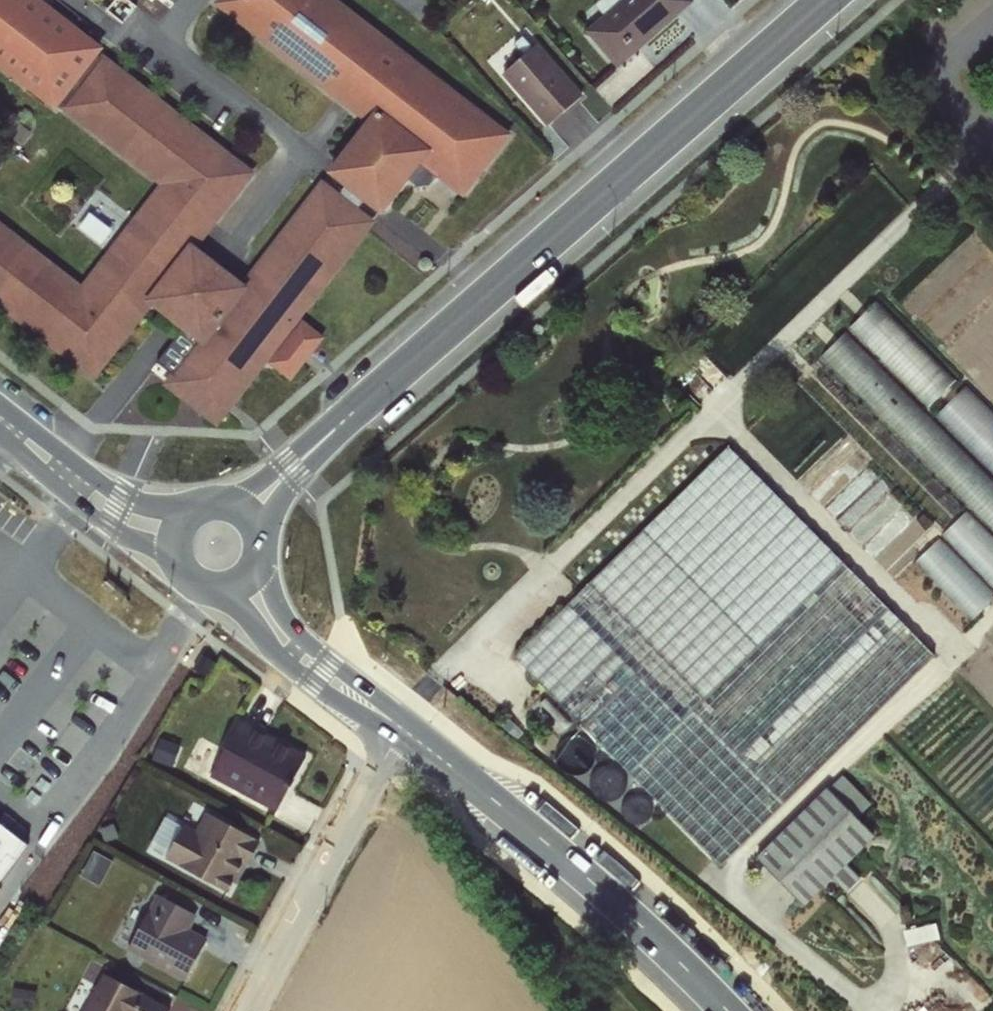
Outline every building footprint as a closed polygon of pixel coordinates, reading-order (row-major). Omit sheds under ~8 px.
[(169,187),(87,293),(0,226),(0,311),(101,389),(154,320),(190,348),(158,389),(222,425),(271,380),(292,396),(334,341),(307,320),(422,171),(462,202),(513,137),(336,0),(227,0),(222,6),(383,131),(251,301),(191,255),(256,171),(33,0),(0,0),(0,58),(169,187)] [(587,34),(617,72),(698,8),(692,0),(630,0),(587,34)] [(585,98),(539,48),(506,79),(552,129),(585,98)] [(877,300),(795,382),(992,578),(992,415),(877,300)] [(728,443),(520,657),(724,855),(932,656),(728,443)] [(284,810),(313,752),(245,718),(216,776),(284,810)] [(831,781),(763,851),(805,900),(876,832),(831,781)] [(171,858),(238,892),(267,836),(211,807),(201,825),(191,820),(171,858)] [(155,843),(173,852),(187,821),(169,812),(155,843)] [(0,829),(0,877),(23,847),(0,829)] [(104,881),(115,857),(97,849),(86,873),(104,881)] [(194,979),(213,934),(195,927),(204,905),(153,884),(141,914),(145,916),(130,952),(194,979)] [(176,1005),(109,968),(86,1010),(173,1010),(176,1005)]
